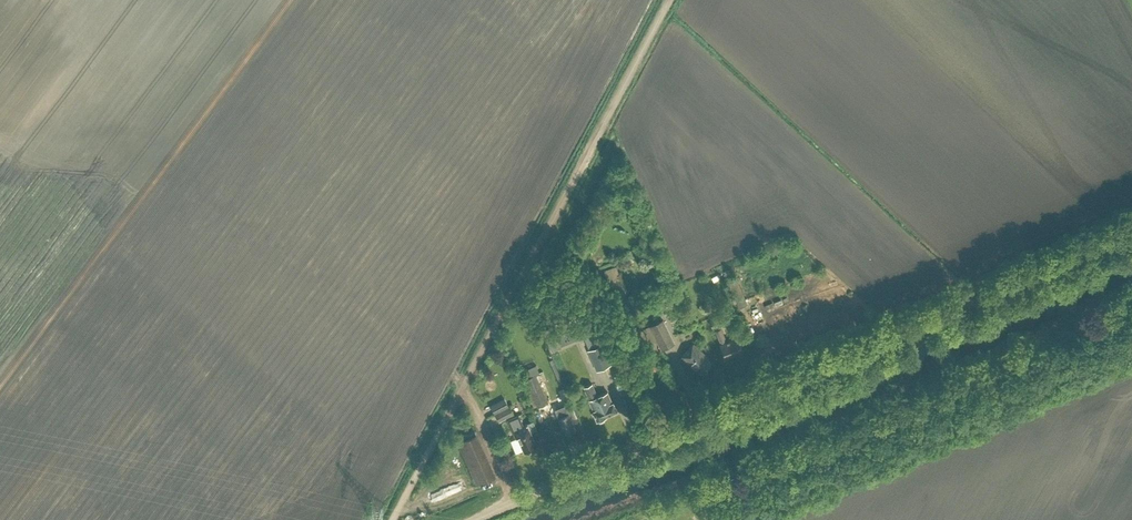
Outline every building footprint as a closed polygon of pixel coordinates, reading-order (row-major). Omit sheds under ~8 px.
[(726,279),(739,308),(747,305),(735,275),(726,279)] [(625,289),(621,277),(611,280),(615,293),(625,289)] [(765,305),(767,311),(777,307),(776,304),(774,304),(772,301),(765,305)] [(800,305),(803,312),(810,309),(807,302),(800,305)] [(709,319),(713,327),(725,321),(721,313),(709,319)] [(664,322),(657,326),(668,349),(675,345),(664,322)] [(718,344),(724,357),(741,349),(736,336),(726,340),(720,327),(715,329),(721,343),(718,344)] [(558,345),(552,331),(544,334),(550,349),(558,345)] [(706,355),(693,342),(680,356),(687,362),(688,360),(700,371),(710,361),(705,356),(706,355)] [(601,344),(586,350),(595,371),(610,365),(601,344)] [(535,403),(537,407),(547,402),(535,373),(524,378),(526,383),(522,385),(531,405),(535,403)] [(612,400),(610,401),(605,391),(596,395),(590,382),(582,385),(592,407),(590,408),(595,419),(604,415),(604,414),(608,412),(608,413),(616,410),(612,400)] [(489,404),(497,420),(511,413),(503,397),(489,404)] [(557,416),(563,432),(575,427),(573,421),(576,420),(569,405),(566,406),(566,407),(556,411),(558,416),(557,416)] [(506,418),(511,429),(514,436),(517,435),(523,449),(535,444),(525,422),(521,424),(516,414),(506,418)] [(456,441),(475,484),(494,475),(475,433),(456,441)] [(485,489),(497,485),(495,481),(484,485),(485,489)] [(448,497),(468,489),(466,483),(446,490),(448,497)]
